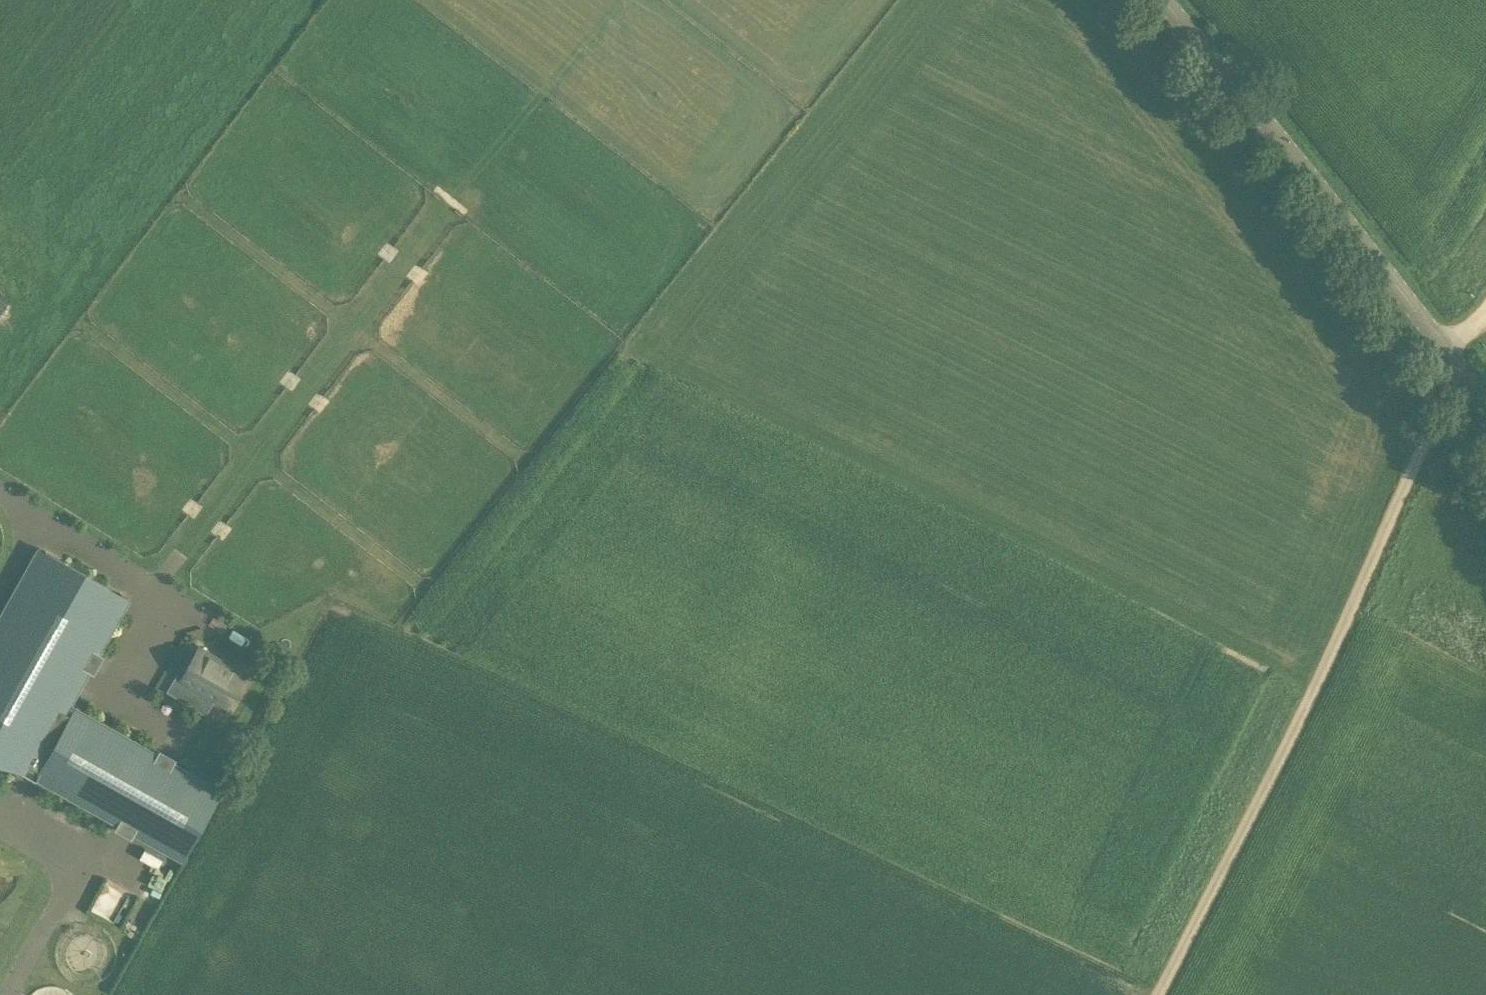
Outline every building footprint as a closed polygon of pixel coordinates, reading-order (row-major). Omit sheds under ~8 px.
[(0,610),(0,750),(13,757),(106,589),(34,549),(0,610)] [(201,647),(183,677),(174,694),(207,712),(216,696),(227,702),(244,671),(201,647)] [(166,890),(179,867),(161,857),(148,880),(166,890)]
